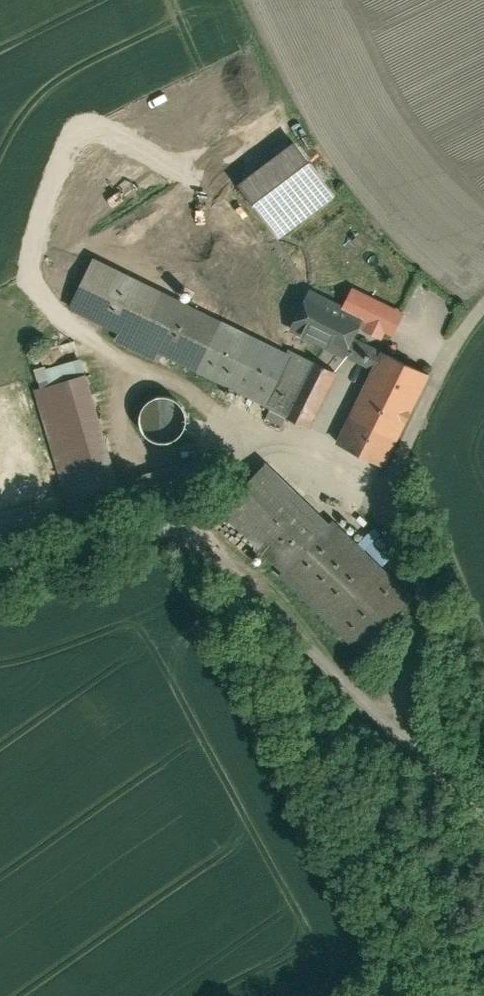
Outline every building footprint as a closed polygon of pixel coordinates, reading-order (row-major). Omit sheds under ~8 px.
[(296,146),(242,185),(280,236),(334,197),(296,146)] [(179,362),(311,426),(337,373),(291,351),(288,357),(95,264),(73,308),(119,330),(114,341),(174,371),(179,362)] [(312,288),(292,331),(347,357),(356,338),(364,320),(343,310),(346,304),(312,288)] [(346,304),(343,310),(364,320),(370,323),(366,331),(385,339),(387,334),(394,337),(405,312),(353,288),(346,304)] [(383,352),(356,338),(347,357),(375,370),(383,352)] [(375,370),(339,443),(382,464),(426,373),(383,352),(375,370)] [(88,376),(38,391),(69,495),(118,481),(88,376)] [(185,411),(181,404),(175,398),(168,394),(159,394),(151,395),(144,400),(139,406),(136,414),(136,422),(138,430),(143,436),(150,441),(158,443),(166,443),(174,440),(180,435),(184,427),(186,419),(185,411)] [(273,465),(227,509),(285,569),(280,573),(354,649),(411,595),(338,521),(332,526),(273,465)]
